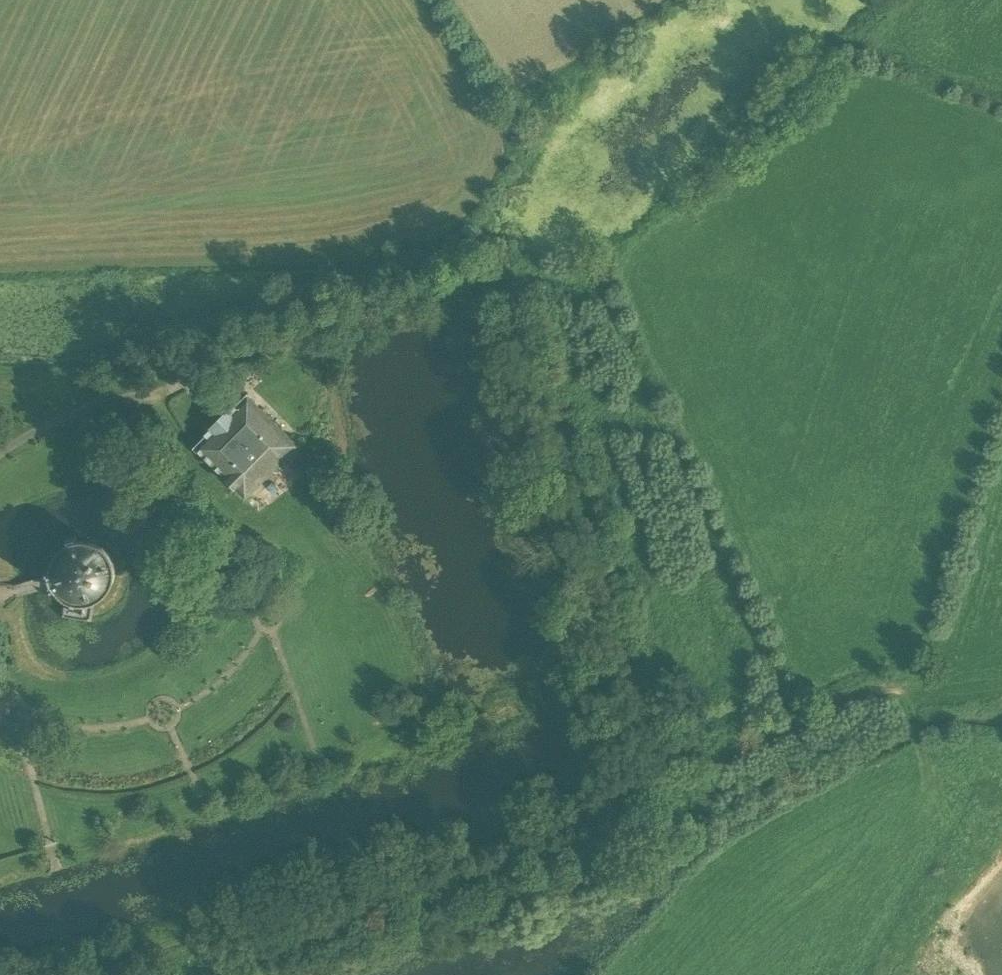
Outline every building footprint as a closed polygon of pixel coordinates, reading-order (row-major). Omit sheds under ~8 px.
[(221,473),(274,420),(249,396),(196,448),(221,473)] [(274,420),(221,473),(246,498),(298,445),(274,420)] [(54,566),(53,573),(54,580),(56,583),(57,587),(60,592),(66,597),(62,615),(91,620),(93,601),(97,600),(102,597),(107,593),(109,590),(112,585),(114,581),(115,578),(115,572),(115,566),(113,560),(110,555),(107,551),(101,546),(96,543),(90,542),(84,541),(78,542),(73,543),(69,545),(66,547),(62,551),(58,555),(56,560),(54,566)]
